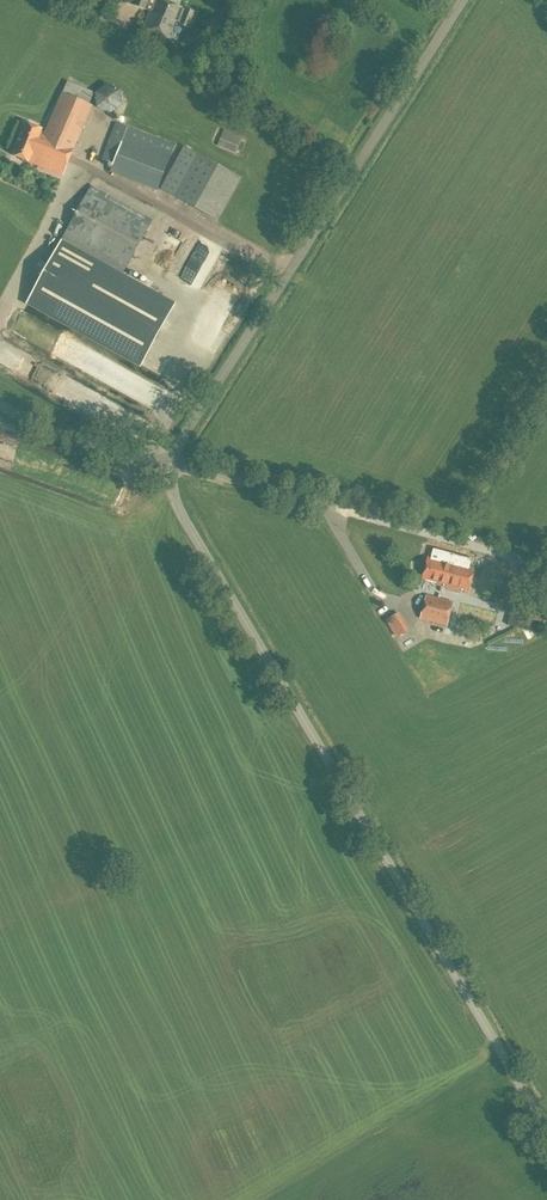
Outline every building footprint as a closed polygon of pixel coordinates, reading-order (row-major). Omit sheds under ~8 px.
[(118,9),(120,0),(109,0),(108,6),(118,9)] [(153,6),(151,13),(149,12),(143,28),(170,39),(177,21),(179,22),(179,24),(190,28),(196,12),(185,8),(184,9),(182,8),(182,7),(164,0),(136,0),(153,6)] [(63,176),(92,105),(89,104),(94,93),(67,82),(62,93),(46,133),(41,131),(42,129),(26,123),(12,155),(21,158),(22,161),(26,162),(28,161),(63,176)] [(110,113),(122,105),(121,89),(107,84),(95,93),(97,108),(110,113)] [(157,190),(175,145),(116,122),(102,159),(147,177),(144,185),(157,190)] [(236,153),(242,137),(224,129),(217,145),(236,153)] [(216,220),(240,177),(185,147),(161,189),(216,220)] [(123,273),(135,251),(152,220),(92,186),(62,240),(123,273)] [(60,243),(25,307),(139,371),(175,306),(60,243)] [(215,247),(212,259),(220,262),(224,250),(215,247)] [(447,569),(449,562),(427,557),(421,581),(439,586),(444,568),(447,569)] [(440,586),(440,585),(456,590),(462,566),(449,562),(447,569),(444,568),(439,586),(440,586)] [(447,626),(453,602),(426,595),(420,619),(447,626)] [(545,616),(513,608),(508,624),(540,633),(545,616)] [(388,617),(399,634),(410,627),(399,609),(388,617)] [(408,630),(400,634),(402,640),(410,637),(408,630)]
